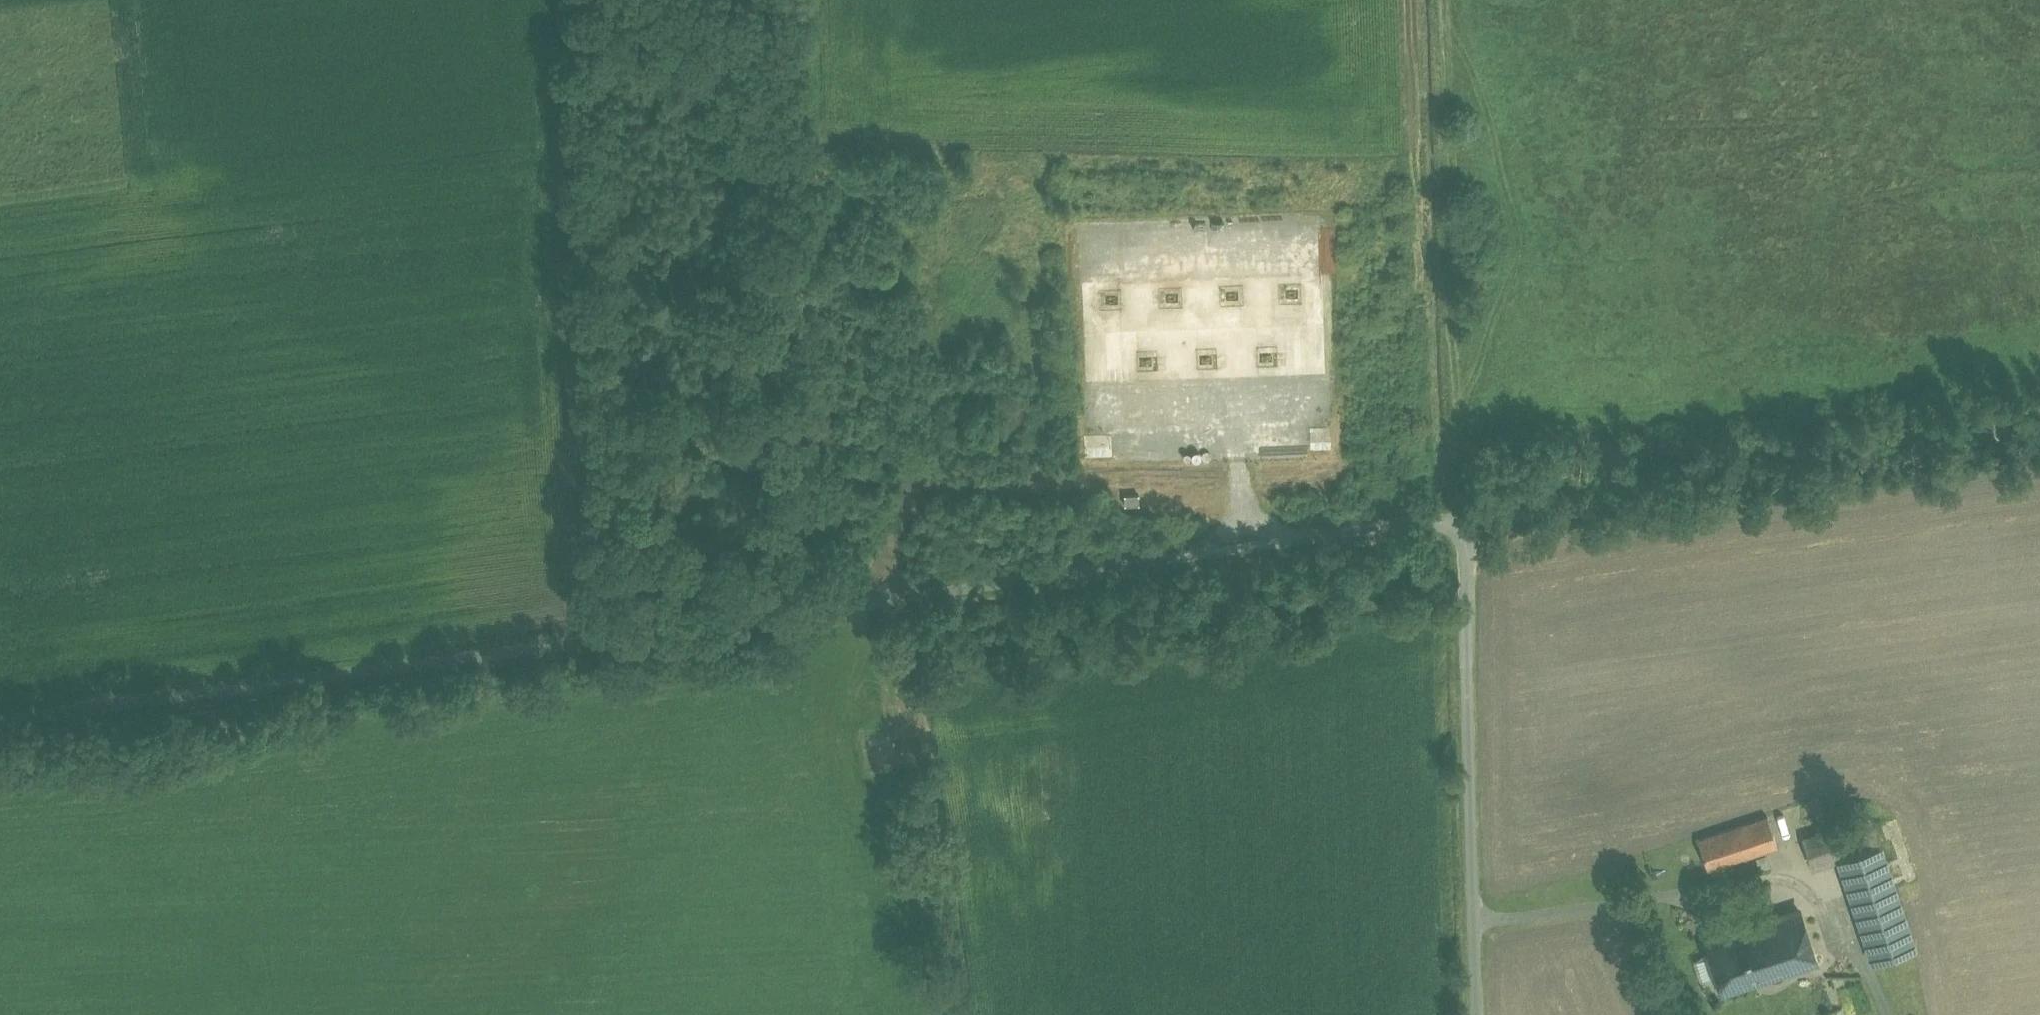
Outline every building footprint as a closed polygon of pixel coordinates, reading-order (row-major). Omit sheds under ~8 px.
[(1770,823),(1694,845),(1705,874),(1778,855),(1770,823)] [(1833,830),(1802,841),(1812,872),(1841,864),(1833,830)] [(1891,845),(1841,864),(1874,966),(1924,948),(1891,845)] [(1801,910),(1709,940),(1726,990),(1817,960),(1801,910)]
